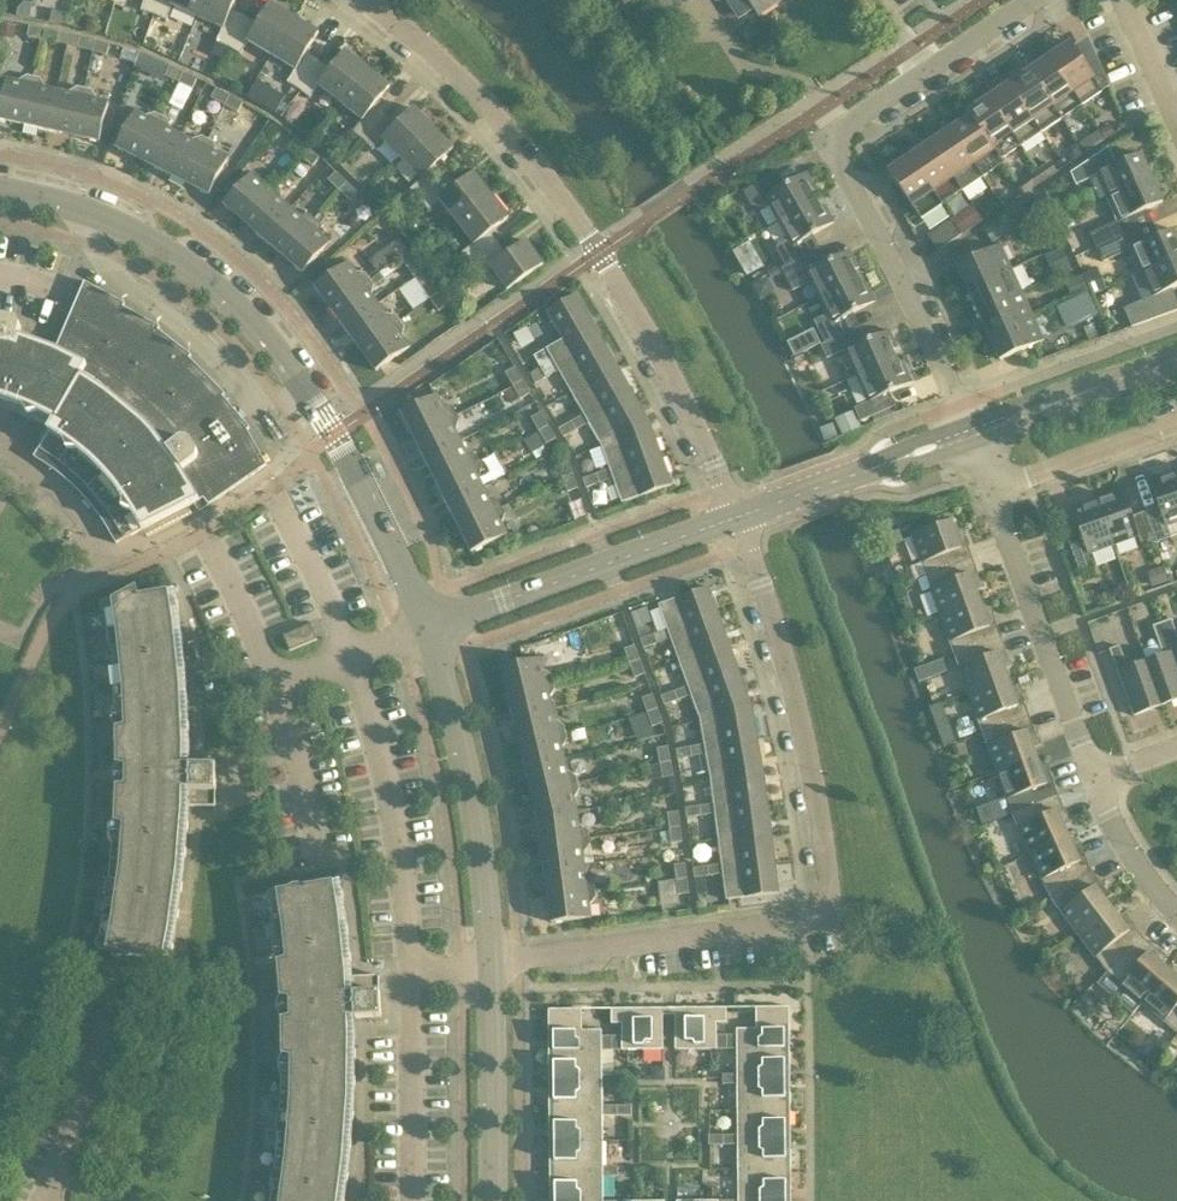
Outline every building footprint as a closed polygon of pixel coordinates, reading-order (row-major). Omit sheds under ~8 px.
[(141,11),(154,14),(159,0),(144,0),(141,11)] [(154,14),(166,20),(172,6),(197,17),(205,0),(159,0),(154,14)] [(236,0),(205,0),(197,17),(223,28),(217,42),(229,47),(244,16),(231,10),(236,0)] [(757,16),(782,0),(747,0),(757,16)] [(229,47),(240,54),(248,41),(271,55),(294,18),(270,3),(257,24),(244,16),(229,47)] [(287,83),(299,89),(318,61),(306,53),(318,32),(294,18),(271,55),(295,70),(287,83)] [(12,42),(14,28),(2,26),(0,40),(12,42)] [(29,26),(27,37),(42,40),(44,29),(29,26)] [(57,42),(59,32),(44,29),(42,40),(57,42)] [(80,36),(77,47),(92,51),(95,40),(80,36)] [(106,55),(109,44),(95,40),(92,51),(106,55)] [(1087,68),(1070,43),(1049,57),(1081,105),(1109,86),(1098,61),(1087,68)] [(122,48),(120,58),(135,62),(138,52),(122,48)] [(299,89),(309,97),(318,86),(340,103),(367,69),(345,51),(330,70),(318,61),(299,89)] [(163,80),(165,76),(178,82),(183,72),(169,66),(139,54),(134,68),(163,80)] [(1029,71),(1043,91),(1061,119),(1081,105),(1049,57),(1029,71)] [(352,132),(363,140),(386,115),(374,105),(389,86),(367,69),(340,103),(362,120),(352,132)] [(1008,84),(1013,91),(1041,132),(1061,119),(1043,91),(1029,71),(1008,84)] [(192,89),(197,78),(183,72),(178,82),(192,89)] [(0,103),(0,120),(23,125),(33,77),(27,75),(17,81),(6,78),(0,103)] [(33,77),(23,125),(48,130),(57,90),(46,87),(40,78),(33,77)] [(286,98),(258,81),(248,98),(277,115),(286,98)] [(988,98),(1020,146),(1041,132),(1013,91),(1008,84),(988,98)] [(68,92),(57,90),(48,130),(73,136),(84,88),(77,86),(68,92)] [(99,142),(108,101),(97,99),(90,89),(84,88),(73,136),(99,142)] [(216,88),(211,98),(224,106),(229,96),(216,88)] [(237,113),(243,103),(229,96),(224,106),(237,113)] [(967,112),(969,116),(970,115),(1000,160),(1001,159),(1020,146),(988,98),(967,112)] [(363,140),(372,150),(383,139),(402,159),(433,128),(414,108),(396,125),(386,115),(363,140)] [(134,110),(115,147),(139,159),(161,116),(155,113),(145,116),(134,110)] [(1003,163),(1001,159),(1000,160),(970,115),(969,116),(950,129),(982,177),(1003,163)] [(161,116),(139,159),(162,171),(181,134),(171,129),(167,119),(161,116)] [(1099,132),(1105,140),(1113,134),(1107,127),(1099,132)] [(421,179),(410,190),(419,199),(446,176),(435,166),(453,149),(433,128),(402,159),(421,179)] [(929,143),(962,191),(982,177),(950,129),(929,143)] [(1084,154),(1105,140),(1099,132),(1099,131),(1079,145),(1084,154)] [(181,134),(162,171),(185,183),(207,139),(202,136),(191,139),(181,134)] [(209,195),(228,158),(216,152),(213,142),(207,139),(185,183),(209,195)] [(295,139),(288,147),(300,157),(307,148),(295,139)] [(322,148),(328,153),(336,144),(330,139),(322,148)] [(909,156),(941,204),(962,191),(929,143),(909,156)] [(1082,155),(1075,145),(1064,153),(1071,162),(1082,155)] [(312,166),(319,158),(307,148),(300,157),(312,166)] [(1077,185),(1098,175),(1107,198),(1151,178),(1141,154),(1107,168),(1100,153),(1071,172),(1077,185)] [(888,171),(920,219),(941,204),(909,156),(888,171)] [(1058,171),(1050,160),(1036,170),(1043,181),(1058,171)] [(295,173),(304,180),(309,174),(300,167),(295,173)] [(1016,183),(1017,185),(1023,194),(1043,181),(1036,170),(1016,183)] [(335,172),(328,180),(339,191),(346,182),(335,172)] [(778,221),(816,199),(811,191),(815,189),(805,172),(784,185),(776,172),(743,191),(750,204),(764,196),(778,221)] [(250,173),(223,204),(243,222),(275,185),(269,180),(259,181),(250,173)] [(474,173),(455,188),(446,176),(419,199),(428,209),(440,200),(457,222),(491,195),(474,173)] [(1129,217),(1162,203),(1151,178),(1107,198),(1118,221),(1090,233),(1096,248),(1135,230),(1129,217)] [(350,201),(357,193),(346,182),(339,191),(350,201)] [(263,239),(290,208),(281,200),(280,189),(275,185),(243,222),(263,239)] [(416,198),(408,191),(401,198),(408,206),(416,198)] [(489,232),(509,217),(491,195),(457,222),(474,244),(462,253),(470,264),(498,243),(489,232)] [(816,199),(778,221),(787,236),(778,241),(775,248),(785,265),(785,266),(819,248),(812,235),(834,222),(824,205),(821,208),(816,199)] [(982,219),(973,205),(952,219),(961,233),(982,219)] [(282,256),(314,219),(309,214),(299,215),(290,208),(263,239),(282,256)] [(993,243),(1012,230),(1003,217),(984,230),(993,243)] [(303,273),(330,242),(320,233),(319,223),(314,219),(282,256),(303,273)] [(952,219),(927,235),(936,249),(961,233),(952,219)] [(1141,244),(1135,230),(1096,248),(1102,262),(1130,250),(1141,273),(1176,257),(1176,236),(1174,229),(1141,244)] [(398,239),(390,246),(399,257),(408,251),(398,239)] [(733,249),(749,277),(766,266),(750,239),(733,249)] [(507,290),(543,265),(526,241),(506,255),(498,243),(470,264),(478,275),(490,267),(507,290)] [(1000,244),(956,264),(967,288),(1011,268),(1000,244)] [(1074,266),(1064,246),(1053,251),(1063,271),(1074,266)] [(849,250),(826,261),(819,248),(785,266),(785,265),(780,268),(783,272),(781,273),(789,289),(791,288),(792,290),(811,281),(819,297),(858,278),(854,269),(858,267),(849,250)] [(408,270),(417,263),(408,251),(399,257),(408,270)] [(1163,292),(1176,286),(1176,257),(1141,273),(1151,296),(1123,308),(1131,327),(1171,311),(1163,292)] [(347,261),(314,286),(330,307),(369,279),(365,272),(354,271),(347,261)] [(978,312),(1021,292),(1011,268),(967,288),(978,312)] [(1097,271),(1084,277),(1089,290),(1091,295),(1105,289),(1097,271)] [(1089,290),(1084,277),(1065,286),(1071,298),(1089,290)] [(818,330),(823,341),(819,343),(820,345),(859,326),(852,313),(875,301),(866,284),(862,286),(858,278),(819,297),(832,323),(818,330)] [(345,328),(378,304),(371,295),(373,284),(369,279),(330,307),(345,328)] [(430,280),(421,287),(429,299),(438,292),(430,280)] [(267,465),(246,431),(249,429),(223,396),(225,394),(189,358),(191,356),(158,330),(160,327),(124,306),(125,304),(84,281),(55,350),(18,337),(21,327),(17,321),(1,317),(0,318),(0,400),(6,402),(31,411),(54,422),(33,457),(53,470),(71,484),(81,494),(90,505),(103,523),(115,544),(202,500),(207,506),(267,465)] [(438,311),(447,305),(438,292),(429,299),(438,311)] [(988,336),(1032,316),(1021,292),(978,312),(988,336)] [(1086,292),(1059,304),(1071,330),(1098,317),(1086,292)] [(546,310),(563,340),(546,349),(534,357),(540,366),(598,333),(575,294),(546,310)] [(360,349),(400,321),(395,315),(385,313),(378,304),(345,328),(360,349)] [(999,360),(1043,340),(1032,316),(988,336),(999,360)] [(376,371),(409,347),(402,336),(404,326),(400,321),(360,349),(376,371)] [(825,358),(844,349),(856,375),(896,358),(892,349),(896,347),(888,330),(865,340),(859,326),(820,345),(825,358)] [(812,331),(787,343),(794,357),(818,345),(812,331)] [(598,333),(540,366),(529,374),(534,383),(554,371),(558,379),(561,376),(569,389),(615,363),(598,333)] [(896,358),(856,375),(868,402),(854,408),(860,421),(895,406),(889,392),(912,382),(904,365),(900,366),(896,358)] [(588,422),(585,418),(631,392),(615,363),(569,389),(583,414),(571,421),(575,429),(588,422)] [(515,367),(505,373),(513,386),(523,381),(515,367)] [(520,399),(530,393),(523,381),(513,386),(520,399)] [(585,418),(588,422),(601,445),(649,423),(631,392),(585,418)] [(437,394),(401,412),(413,436),(455,414),(452,407),(442,405),(437,394)] [(840,433),(860,425),(853,409),(833,417),(840,433)] [(540,412),(531,418),(538,431),(548,426),(540,412)] [(424,459),(460,441),(455,430),(458,420),(455,414),(413,436),(424,459)] [(575,429),(571,421),(558,428),(563,437),(575,429)] [(601,445),(609,468),(596,473),(599,482),(612,477),(611,473),(660,455),(649,423),(601,445)] [(832,424),(819,429),(824,441),(837,436),(832,424)] [(546,444),(555,439),(548,426),(538,431),(546,444)] [(436,482),(478,461),(475,454),(465,451),(460,441),(424,459),(436,482)] [(621,503),(671,485),(660,455),(611,473),(612,477),(621,503)] [(567,459),(557,463),(562,477),(572,472),(567,459)] [(448,505),(483,487),(478,476),(481,466),(478,461),(436,482),(448,505)] [(567,491),(578,488),(572,472),(562,477),(567,491)] [(1174,472),(1149,481),(1158,507),(1145,512),(1156,542),(1176,535),(1176,479),(1174,472)] [(599,482),(596,473),(582,478),(585,487),(599,482)] [(459,528),(501,507),(498,500),(488,498),(483,487),(448,505),(459,528)] [(1138,536),(1142,547),(1156,542),(1145,512),(1131,516),(1122,491),(1097,500),(1113,545),(1138,536)] [(1088,554),(1113,545),(1097,500),(1072,509),(1081,535),(1088,554)] [(471,552),(507,534),(501,522),(504,513),(501,507),(459,528),(471,552)] [(911,536),(921,562),(925,575),(972,558),(964,536),(955,532),(951,521),(911,536)] [(1092,565),(1088,554),(1081,535),(1067,540),(1078,570),(1092,565)] [(940,615),(980,601),(976,591),(980,581),(972,558),(925,575),(940,615)] [(1147,574),(1153,589),(1168,584),(1163,569),(1147,574)] [(708,587),(658,605),(667,629),(653,634),(656,642),(670,638),(668,633),(718,615),(708,587)] [(107,951),(162,962),(168,931),(177,870),(182,808),(182,806),(215,807),(216,765),(182,765),(183,746),(180,685),(173,623),(168,592),(139,597),(137,589),(138,589),(137,588),(111,602),(112,603),(114,611),(107,614),(105,614),(110,650),(112,650),(119,650),(121,669),(114,671),(112,671),(115,708),(117,708),(117,707),(124,708),(125,727),(118,729),(116,729),(117,766),(118,766),(118,765),(125,767),(125,786),(118,787),(116,787),(114,823),(116,823),(123,825),(122,844),(115,845),(115,844),(113,844),(112,857),(109,881),(111,881),(118,883),(115,902),(108,902),(106,902),(100,938),(102,938),(109,940),(107,951)] [(940,615),(949,641),(954,654),(1001,638),(992,615),(983,611),(980,601),(940,615)] [(679,662),(729,644),(718,615),(668,633),(670,638),(679,662)] [(1171,620),(1162,623),(1176,665),(1176,637),(1171,620)] [(318,639),(312,623),(284,635),(290,651),(318,639)] [(1158,641),(1163,654),(1145,661),(1161,706),(1176,701),(1176,665),(1162,623),(1153,626),(1158,641)] [(640,639),(651,634),(649,627),(643,624),(635,627),(640,639)] [(640,639),(643,647),(656,642),(653,634),(651,634),(640,639)] [(1001,638),(954,654),(968,694),(1008,679),(1004,669),(1009,660),(1001,638)] [(739,672),(729,644),(679,662),(687,686),(674,690),(677,699),(690,695),(689,690),(739,672)] [(629,664),(639,660),(634,646),(624,649),(629,664)] [(1109,650),(1117,671),(1133,716),(1161,706),(1145,661),(1127,667),(1119,646),(1109,650)] [(540,657),(501,667),(507,693),(553,682),(551,675),(543,670),(540,657)] [(634,678),(645,674),(639,660),(629,664),(634,678)] [(918,681),(932,676),(928,665),(914,670),(918,681)] [(690,695),(699,719),(751,705),(739,672),(689,690),(690,695)] [(968,694),(978,720),(982,733),(1029,716),(1021,694),(1012,689),(1008,679),(968,694)] [(513,718),(552,709),(549,697),(555,689),(553,682),(507,693),(513,718)] [(661,695),(664,704),(677,699),(674,690),(661,695)] [(647,713),(657,709),(652,695),(642,699),(647,713)] [(930,708),(933,718),(945,714),(941,703),(930,708)] [(699,719),(704,744),(689,746),(691,756),(705,753),(705,748),(757,739),(751,705),(699,719)] [(552,709),(513,718),(519,743),(565,732),(563,726),(555,720),(552,709)] [(652,727),(662,723),(657,709),(647,713),(652,727)] [(1037,739),(1029,716),(982,733),(997,772),(1036,758),(1033,748),(1037,739)] [(959,727),(956,728),(960,739),(977,733),(973,722),(969,723),(967,718),(957,721),(959,727)] [(573,742),(587,739),(583,727),(570,731),(573,742)] [(526,768),(564,759),(561,747),(567,739),(565,732),(519,743),(526,768)] [(710,779),(762,771),(757,739),(705,748),(705,753),(710,779)] [(659,763),(670,761),(667,746),(657,748),(659,763)] [(691,756),(689,746),(675,749),(676,758),(691,756)] [(1049,772),(1040,768),(1036,758),(997,772),(1011,814),(1057,795),(1049,772)] [(526,768),(532,794),(577,783),(575,776),(567,771),(564,759),(526,768)] [(662,778),(673,776),(670,761),(659,763),(662,778)] [(766,802),(762,771),(710,779),(713,804),(699,806),(700,815),(715,813),(714,808),(766,802)] [(538,819),(577,812),(574,798),(579,789),(577,783),(532,794),(538,819)] [(1029,853),(1068,836),(1064,826),(1067,817),(1057,795),(1011,814),(1029,853)] [(718,839),(770,832),(766,802),(714,808),(715,813),(718,839)] [(700,815),(699,806),(684,807),(685,817),(700,815)] [(538,819),(541,845),(587,839),(587,832),(579,826),(577,812),(538,819)] [(669,828),(680,827),(678,812),(667,813),(669,828)] [(671,843),(682,842),(680,827),(669,828),(671,843)] [(774,862),(770,832),(718,839),(721,864),(707,866),(708,875),(722,873),(723,873),(722,868),(774,862)] [(1068,836),(1029,853),(1049,897),(1092,871),(1082,849),(1072,846),(1068,836)] [(541,845),(544,870),(584,865),(582,853),(588,845),(587,839),(541,845)] [(726,900),(778,893),(774,862),(722,868),(723,873),(722,873),(726,900)] [(685,863),(674,865),(675,875),(686,874),(685,863)] [(544,870),(548,896),(594,890),(593,884),(585,877),(584,865),(544,870)] [(708,875),(707,866),(692,868),(693,878),(695,878),(696,891),(705,889),(704,876),(708,875)] [(1049,897),(1060,912),(1078,935),(1111,909),(1105,901),(1106,890),(1092,871),(1049,897)] [(678,895),(689,893),(686,874),(675,875),(676,880),(657,882),(660,906),(679,903),(678,895)] [(273,923),(275,941),(277,941),(284,941),(286,960),(279,962),(278,962),(278,968),(280,998),(282,998),(289,999),(290,1018),(283,1020),(283,1019),(281,1019),(282,1057),(284,1057),(284,1056),(291,1058),(291,1077),(283,1078),(282,1078),(280,1114),(282,1114),(289,1116),(288,1135),(280,1136),(280,1135),(279,1135),(277,1153),(275,1172),(277,1172),(277,1171),(284,1174),(281,1192),(274,1193),(272,1192),(271,1200),(337,1200),(343,1160),(347,1099),(348,1037),(347,1018),(381,1017),(379,975),(345,977),(345,975),(338,914),(333,882),(277,892),(279,902),(272,905),(270,905),(273,923)] [(551,923),(591,918),(589,904),(595,897),(594,890),(548,896),(551,923)] [(1078,935),(1094,956),(1106,972),(1142,938),(1128,919),(1118,917),(1111,909),(1078,935)] [(1161,964),(1160,954),(1142,938),(1106,972),(1142,1003),(1169,971),(1161,964)] [(1169,971),(1142,1003),(1176,1033),(1176,977),(1169,971)] [(1090,990),(1081,999),(1091,1008),(1100,999),(1090,990)] [(736,1049),(789,1048),(789,1007),(755,1007),(755,1029),(736,1029),(736,1049)] [(621,1050),(663,1050),(662,1008),(611,1009),(611,1024),(621,1024),(621,1036),(621,1050)] [(674,1008),(675,1050),(716,1049),(716,1023),(725,1023),(725,1008),(674,1008)] [(548,1009),(548,1051),(601,1050),(601,1030),(581,1031),(581,1009),(548,1009)] [(602,1050),(611,1050),(611,1036),(602,1036),(602,1050)] [(611,1050),(621,1050),(621,1036),(611,1036),(611,1050)] [(716,1036),(716,1049),(726,1050),(726,1036),(716,1036)] [(726,1036),(726,1050),(736,1049),(736,1036),(726,1036)] [(789,1048),(736,1049),(737,1074),(736,1079),(790,1079),(789,1048)] [(1155,1049),(1148,1059),(1157,1066),(1164,1055),(1163,1055),(1155,1049)] [(601,1050),(548,1051),(549,1081),(602,1080),(601,1050)] [(737,1084),(737,1079),(736,1079),(737,1074),(722,1074),(722,1084),(737,1084)] [(737,1110),(790,1109),(790,1079),(737,1079),(737,1084),(737,1110)] [(602,1080),(549,1081),(549,1111),(602,1111),(602,1106),(602,1080)] [(602,1106),(602,1111),(602,1116),(616,1116),(616,1106),(602,1106)] [(630,1106),(616,1106),(616,1116),(630,1116),(630,1106)] [(737,1110),(737,1135),(737,1140),(790,1139),(790,1109),(737,1110)] [(549,1111),(549,1142),(602,1141),(602,1116),(602,1111),(549,1111)] [(708,1145),(722,1145),(722,1135),(708,1135),(708,1145)] [(722,1145),(737,1144),(737,1140),(737,1135),(722,1135),(722,1145)] [(738,1170),(790,1170),(790,1139),(737,1140),(737,1144),(738,1170)] [(550,1172),(582,1172),(602,1171),(602,1167),(602,1141),(549,1142),(550,1172)] [(602,1167),(602,1171),(603,1176),(616,1176),(616,1167),(602,1167)] [(790,1170),(738,1170),(738,1200),(791,1200),(790,1170)] [(582,1172),(550,1172),(550,1200),(603,1200),(603,1176),(602,1171),(582,1172)]
